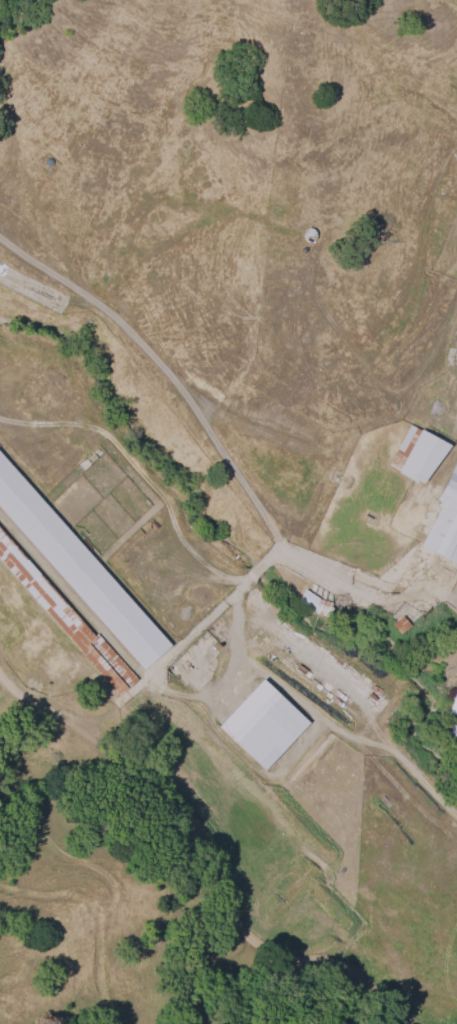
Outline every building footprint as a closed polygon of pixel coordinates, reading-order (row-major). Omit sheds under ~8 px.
[(425,484),(446,442),(408,423),(387,465),(425,484)] [(141,669),(169,645),(0,455),(0,511),(141,669)] [(456,563),(456,464),(453,462),(436,499),(441,501),(420,546),(456,563)] [(118,693),(127,686),(135,680),(0,529),(0,561),(118,693)] [(308,722),(262,678),(217,726),(263,769),(308,722)] [(448,712),(456,715),(456,684),(448,712)]
